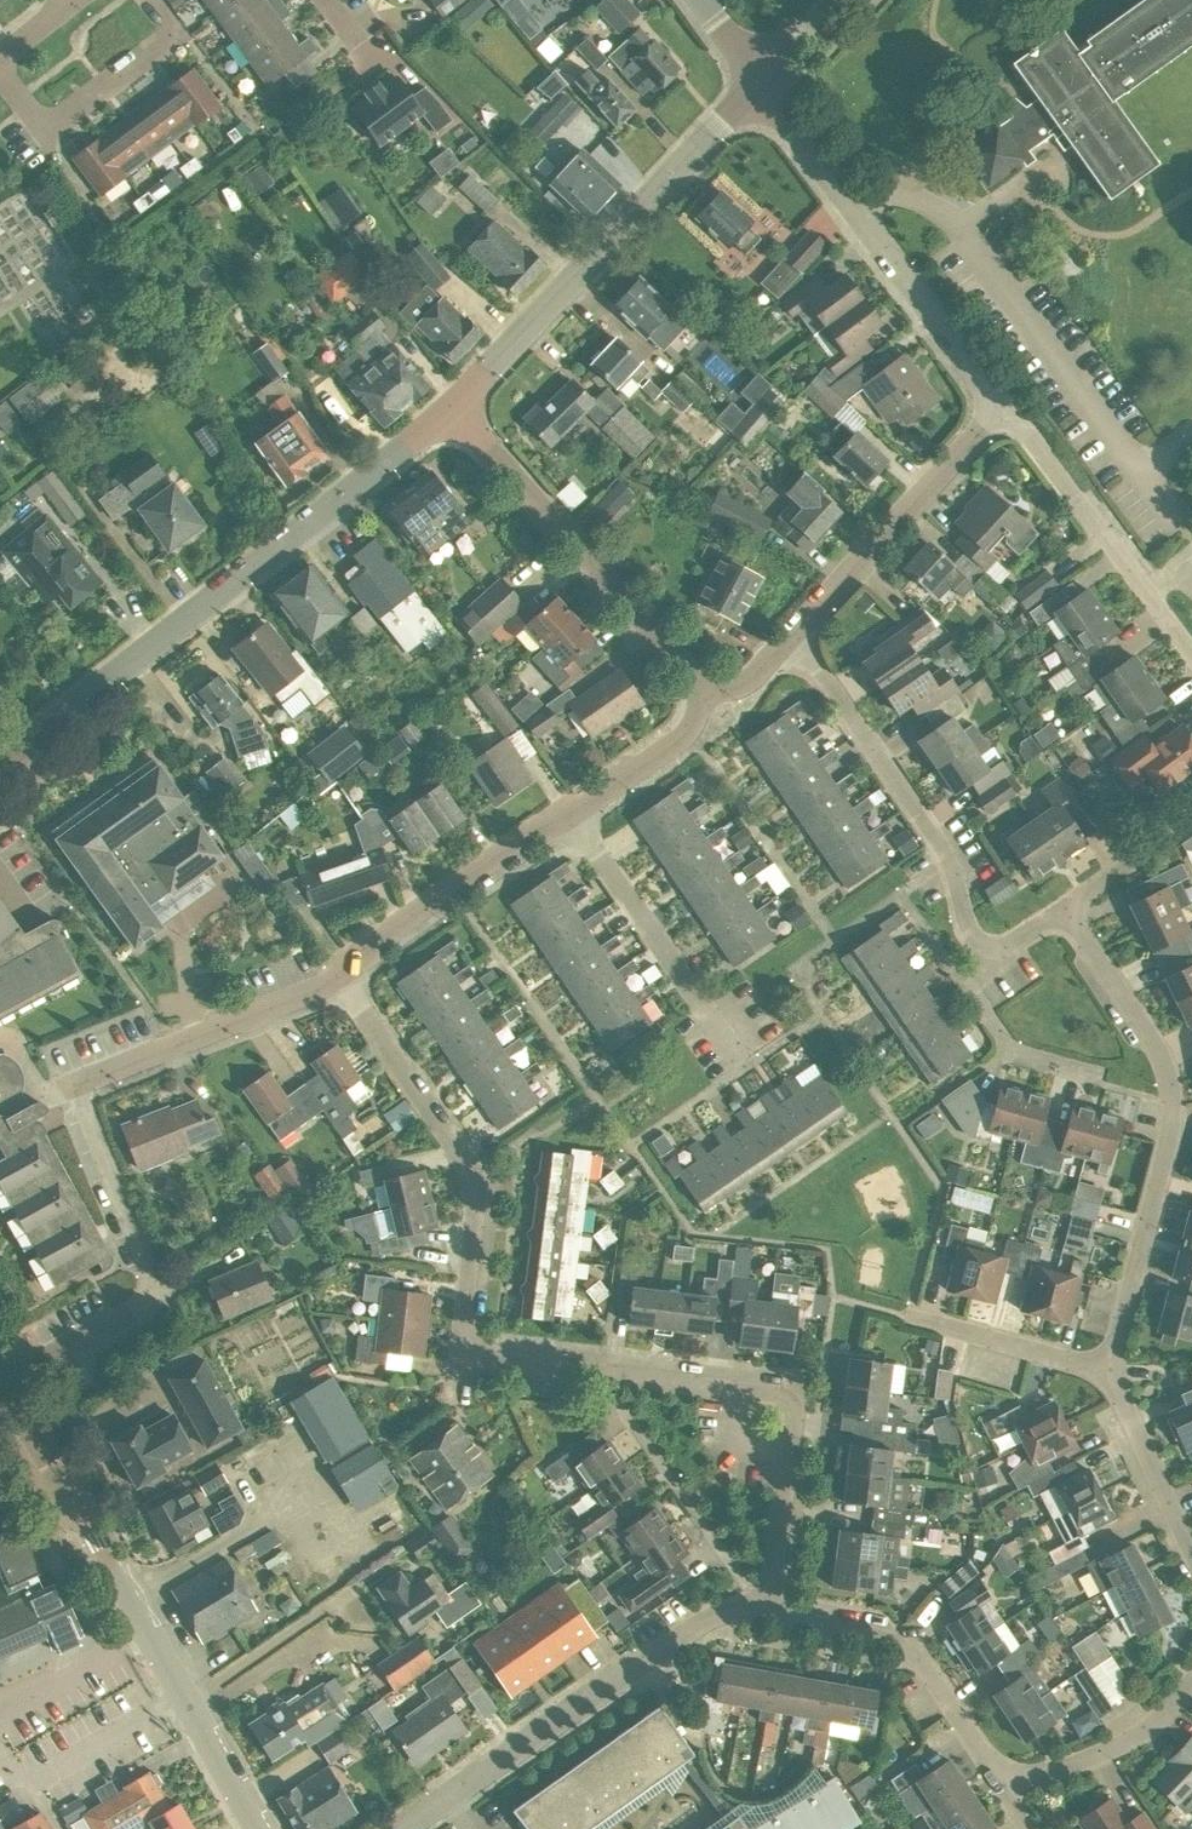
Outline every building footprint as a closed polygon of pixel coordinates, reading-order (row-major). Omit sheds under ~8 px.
[(182,0),(168,0),(174,9),(184,2),(182,0)] [(238,0),(203,0),(216,17),(238,0)] [(283,3),(280,0),(263,0),(238,0),(216,17),(233,40),(283,3)] [(450,11),(465,0),(442,0),(450,11)] [(493,5),(488,0),(471,0),(449,20),(462,34),(493,5)] [(640,13),(628,0),(602,0),(594,7),(617,34),(640,13)] [(1085,40),(1085,42),(1077,48),(1062,28),(1028,53),(1027,51),(1011,62),(1037,99),(1025,107),(1012,96),(1003,107),(1012,117),(999,126),(999,125),(964,150),(988,184),(1021,161),(1025,167),(1035,160),(1029,151),(1052,134),(1055,138),(1054,139),(1063,151),(1071,145),(1109,200),(1158,164),(1113,101),(1191,44),(1191,0),(1142,0),(1085,40)] [(250,64),(289,35),(280,23),(291,14),(283,3),(233,40),(250,64)] [(533,17),(519,28),(529,39),(542,29),(533,17)] [(651,42),(638,27),(624,40),(637,54),(629,62),(655,91),(679,69),(653,40),(651,42)] [(289,35),(250,64),(267,87),(303,61),(317,50),(308,38),(297,46),(289,35)] [(596,70),(608,59),(586,37),(575,47),(596,70)] [(600,83),(587,69),(574,81),(587,95),(616,126),(637,107),(608,76),(600,83)] [(168,88),(195,124),(219,107),(192,70),(168,88)] [(411,97),(397,79),(398,79),(396,77),(395,78),(395,79),(380,90),(378,86),(366,94),(369,98),(355,109),(354,108),(353,110),(354,111),(358,116),(355,118),(354,122),(361,130),(365,131),(368,129),(379,144),(378,144),(380,146),(381,144),(421,114),(436,133),(452,121),(437,100),(424,87),(411,97)] [(172,142),(195,124),(168,88),(145,105),(172,142)] [(552,135),(578,107),(563,93),(538,121),(552,135)] [(148,160),(172,142),(145,105),(121,123),(148,160)] [(125,177),(148,160),(121,123),(97,141),(125,177)] [(234,144),(241,138),(234,127),(226,133),(234,144)] [(101,195),(125,177),(97,141),(74,158),(101,195)] [(588,218),(619,185),(582,150),(550,184),(588,218)] [(186,178),(202,167),(194,157),(179,168),(186,178)] [(257,194),(273,183),(261,165),(245,176),(257,194)] [(173,170),(161,179),(169,191),(182,182),(173,170)] [(464,187),(493,213),(507,197),(478,171),(464,187)] [(431,216),(446,200),(431,186),(416,202),(431,216)] [(140,213),(154,202),(148,193),(133,203),(140,213)] [(745,255),(760,239),(748,227),(753,222),(722,193),(698,220),(728,248),(733,244),(745,255)] [(529,252),(495,220),(468,248),(502,280),(501,281),(517,296),(545,265),(530,251),(529,252)] [(799,274),(827,244),(810,229),(783,258),(799,274)] [(434,291),(450,277),(421,242),(405,256),(434,291)] [(332,303),(369,277),(350,250),(313,276),(332,303)] [(827,328),(864,300),(846,276),(821,295),(812,283),(784,305),(793,317),(810,305),(827,328)] [(666,306),(639,281),(615,308),(647,338),(662,353),(694,318),(673,298),(666,306)] [(339,317),(320,286),(299,300),(303,306),(309,302),(324,326),(339,317)] [(466,319),(442,297),(417,325),(439,346),(438,347),(454,362),(481,333),(466,318),(466,319)] [(882,324),(864,300),(827,328),(814,337),(831,359),(826,362),(836,375),(865,354),(857,343),(882,324)] [(371,311),(360,321),(372,336),(379,330),(384,326),(371,311)] [(360,321),(346,332),(359,347),(371,337),(372,336),(360,321)] [(372,336),(371,337),(359,347),(355,350),(367,365),(346,384),(382,427),(400,412),(396,408),(401,403),(408,398),(411,403),(429,388),(426,384),(428,379),(423,374),(420,375),(419,375),(392,344),(392,345),(379,330),(372,336)] [(739,348),(750,363),(766,351),(755,336),(739,348)] [(636,384),(649,371),(641,364),(617,340),(592,367),(616,390),(628,377),(636,384)] [(273,383),(288,372),(267,343),(252,353),(273,383)] [(880,375),(868,359),(829,389),(843,402),(861,389),(881,416),(894,407),(906,423),(938,399),(905,356),(880,375)] [(832,417),(844,403),(843,402),(829,389),(826,387),(832,381),(821,368),(802,391),(832,417)] [(28,424),(64,397),(44,371),(8,398),(28,424)] [(695,399),(672,378),(660,391),(648,379),(640,388),(653,401),(660,393),(682,413),(695,399)] [(592,402),(572,382),(543,411),(539,407),(524,422),(550,448),(586,412),(599,425),(621,402),(607,387),(592,402)] [(285,486),(305,472),(303,470),(326,454),(297,414),(283,395),(265,408),(279,427),(255,444),(285,486)] [(22,424),(5,401),(0,405),(0,426),(6,435),(22,424)] [(772,422),(752,404),(743,413),(731,402),(715,419),(748,449),(772,422)] [(716,456),(733,438),(696,404),(679,421),(716,456)] [(612,438),(632,459),(655,436),(640,421),(634,416),(612,438)] [(854,436),(839,421),(821,441),(837,455),(834,459),(866,486),(887,461),(856,434),(854,436)] [(200,524),(173,487),(146,453),(119,474),(124,481),(98,500),(113,520),(128,509),(139,512),(167,549),(200,524)] [(64,517),(78,507),(52,472),(38,482),(64,517)] [(408,489),(448,540),(469,523),(458,508),(459,507),(431,472),(408,489)] [(816,544),(827,532),(825,531),(842,513),(821,494),(824,490),(804,472),(783,494),(803,511),(792,522),(794,524),(786,533),(808,552),(816,543),(816,544)] [(572,480),(556,495),(570,511),(587,497),(572,480)] [(1018,556),(1038,534),(1030,527),(986,487),(973,501),(975,503),(955,525),(966,535),(956,545),(985,571),(995,560),(987,553),(1004,535),(1005,535),(1005,544),(1018,556)] [(426,557),(448,540),(408,489),(385,508),(413,543),(415,542),(426,557)] [(707,512),(706,515),(736,530),(759,542),(771,519),(718,492),(717,493),(716,495),(707,512)] [(603,497),(588,514),(602,527),(618,510),(603,497)] [(682,517),(705,529),(710,519),(687,507),(682,517)] [(70,608),(102,582),(73,548),(44,513),(1,549),(42,598),(53,588),(70,608)] [(447,635),(413,590),(374,541),(356,555),(366,567),(360,571),(362,573),(350,583),(378,619),(379,618),(406,652),(420,641),(427,650),(447,635)] [(972,584),(953,566),(929,544),(905,570),(929,592),(942,578),(962,598),(971,587),(994,609),(1008,593),(984,572),(972,584)] [(1001,556),(990,569),(1007,583),(1018,570),(1001,556)] [(738,626),(762,580),(721,558),(697,604),(699,605),(692,618),(715,630),(722,617),(738,626)] [(346,614),(309,566),(288,583),(283,582),(275,588),(275,593),(270,597),(307,644),(346,614)] [(1025,609),(1057,585),(1046,570),(1014,595),(1025,609)] [(502,623),(524,604),(500,577),(453,619),(477,645),(502,623)] [(1068,635),(1103,610),(1088,590),(1065,606),(1055,593),(1028,612),(1037,626),(1053,614),(1067,634),(1068,635)] [(502,623),(513,635),(524,626),(543,648),(575,619),(555,597),(535,616),(524,604),(502,623)] [(366,640),(381,629),(363,607),(349,618),(366,640)] [(1076,679),(1102,660),(1093,649),(1118,631),(1103,610),(1068,635),(1067,634),(1051,644),(1076,679)] [(880,688),(919,662),(909,648),(935,630),(921,611),(878,640),(885,649),(864,664),(880,688)] [(561,691),(582,672),(572,661),(595,641),(575,619),(543,648),(563,669),(551,680),(561,691)] [(271,696),(303,670),(267,625),(239,646),(252,663),(257,673),(255,675),(271,696)] [(1116,702),(1151,677),(1136,656),(1111,674),(1102,660),(1076,679),(1084,691),(1091,686),(1105,707),(1115,700),(1116,702)] [(919,662),(880,688),(899,715),(911,707),(919,719),(959,691),(943,668),(930,678),(919,662)] [(622,717),(642,703),(619,671),(570,706),(591,736),(620,715),(622,717)] [(243,703),(220,674),(207,684),(202,684),(196,688),(196,693),(194,694),(206,709),(201,713),(213,728),(224,719),(231,729),(240,757),(268,748),(263,731),(242,704),(243,703)] [(1122,746),(1148,728),(1140,717),(1166,698),(1151,677),(1116,702),(1115,700),(1105,707),(1098,712),(1122,746)] [(503,737),(519,724),(493,690),(477,703),(503,737)] [(961,731),(953,719),(966,710),(956,695),(926,716),(936,730),(918,742),(936,768),(981,736),(972,723),(961,731)] [(521,700),(511,709),(523,722),(533,713),(521,700)] [(762,764),(801,737),(789,720),(806,709),(801,701),(784,713),(785,714),(746,741),(762,764)] [(535,738),(558,723),(547,707),(524,722),(535,738)] [(410,747),(425,736),(412,720),(397,731),(410,747)] [(778,788),(817,760),(806,744),(823,733),(817,725),(801,737),(762,764),(778,788)] [(1182,727),(1153,748),(1144,736),(1112,760),(1110,758),(1099,766),(1103,772),(1114,764),(1130,786),(1147,773),(1161,790),(1191,767),(1191,740),(1182,727)] [(348,730),(311,759),(330,783),(367,754),(348,730)] [(981,736),(936,768),(954,794),(971,782),(981,795),(1005,779),(1011,774),(1010,772),(1014,769),(1007,760),(1003,763),(1000,759),(987,768),(979,756),(990,748),(981,736)] [(496,805),(530,782),(513,757),(517,754),(507,739),(469,765),(496,805)] [(795,812),(834,785),(823,769),(840,758),(834,749),(817,760),(778,788),(795,812)] [(235,805),(249,793),(241,783),(243,781),(224,757),(205,772),(224,797),(227,795),(235,805)] [(199,826),(181,800),(182,799),(159,767),(57,840),(103,905),(105,904),(111,911),(109,913),(134,948),(163,928),(148,908),(169,893),(172,896),(224,858),(201,825),(199,826)] [(851,810),(850,808),(840,794),(857,782),(851,774),(834,785),(795,812),(812,837),(851,810)] [(1078,807),(1057,778),(1041,790),(1049,802),(1042,806),(1045,811),(1032,821),(1059,860),(1085,841),(1081,835),(1094,825),(1080,806),(1078,807)] [(648,842),(687,815),(676,798),(693,786),(687,779),(671,790),(672,792),(633,819),(648,842)] [(981,795),(976,799),(987,815),(1016,795),(1005,779),(981,795)] [(413,802),(438,838),(465,819),(440,784),(413,802)] [(829,861),(868,834),(856,818),(873,806),(885,797),(876,784),(864,793),(867,797),(850,808),(851,810),(812,837),(829,861)] [(293,802),(278,814),(291,830),(306,818),(293,802)] [(411,856),(438,838),(413,802),(387,821),(380,810),(370,808),(360,815),(362,818),(363,817),(383,846),(397,836),(411,856)] [(665,866),(704,839),(693,823),(710,811),(704,803),(687,815),(648,842),(665,866)] [(380,848),(383,846),(363,817),(362,818),(353,824),(364,853),(300,875),(310,905),(391,878),(380,848)] [(1033,878),(1059,860),(1032,821),(1005,839),(1033,878)] [(847,888),(887,861),(873,842),(890,831),(885,823),(868,834),(829,861),(847,888)] [(738,850),(755,839),(746,826),(729,837),(738,850)] [(682,891),(721,864),(710,847),(727,835),(721,827),(704,839),(665,866),(682,891)] [(918,846),(905,828),(891,838),(904,856),(918,846)] [(255,852),(241,863),(263,895),(278,884),(255,852)] [(698,914),(737,887),(727,872),(744,860),(738,852),(721,864),(682,891),(698,914)] [(749,878),(754,875),(766,866),(759,857),(742,868),(749,878)] [(525,927),(565,899),(554,883),(571,871),(566,863),(549,875),(551,878),(511,905),(525,927)] [(1179,911),(1179,912),(1191,906),(1179,881),(1187,877),(1180,863),(1152,877),(1160,892),(1130,906),(1131,909),(1126,911),(1135,929),(1140,926),(1141,929),(1179,911)] [(993,906),(1017,890),(1005,874),(982,890),(993,906)] [(716,940),(755,912),(743,895),(760,884),(754,876),(737,887),(698,914),(716,940)] [(542,951),(582,923),(571,907),(588,895),(582,887),(565,899),(525,927),(542,951)] [(0,898),(0,1018),(79,975),(56,932),(63,928),(68,937),(70,936),(62,922),(61,921),(60,920),(58,919),(57,918),(55,918),(53,917),(51,918),(49,918),(25,932),(0,898)] [(771,900),(755,912),(716,940),(734,967),(774,939),(761,921),(777,909),(771,900)] [(810,921),(798,903),(783,913),(795,931),(810,921)] [(854,979),(897,950),(887,936),(909,920),(902,910),(879,926),(882,931),(840,960),(854,979)] [(559,975),(599,947),(588,931),(605,919),(599,911),(582,923),(542,951),(559,975)] [(1179,912),(1179,911),(1141,929),(1152,952),(1182,938),(1188,952),(1191,950),(1191,931),(1189,933),(1179,912)] [(576,999),(616,972),(605,956),(622,944),(616,936),(599,947),(559,975),(576,999)] [(871,1004),(914,975),(904,960),(918,951),(910,940),(897,950),(854,979),(871,1004)] [(413,1004),(453,977),(441,961),(458,949),(453,941),(436,953),(437,955),(398,982),(413,1004)] [(257,970),(265,960),(247,947),(240,956),(257,970)] [(593,1024),(633,996),(622,980),(639,969),(633,960),(616,972),(576,999),(593,1024)] [(653,964),(640,973),(648,985),(661,975),(653,964)] [(429,1028),(469,1001),(458,984),(474,973),(469,965),(453,977),(413,1004),(429,1028)] [(889,1030),(932,1000),(922,986),(935,976),(928,965),(914,975),(871,1004),(889,1030)] [(1165,980),(1176,1003),(1191,996),(1191,967),(1165,980)] [(499,980),(492,969),(478,978),(486,989),(499,980)] [(650,984),(633,996),(593,1024),(612,1051),(652,1023),(639,1005),(656,993),(650,984)] [(447,1053),(486,1026),(475,1009),(491,998),(485,989),(469,1001),(429,1028),(447,1053)] [(906,1055),(949,1025),(939,1011),(953,1002),(945,991),(932,1000),(889,1030),(906,1055)] [(1176,1003),(1187,1027),(1191,1024),(1191,996),(1176,1003)] [(517,1005),(503,1015),(508,1022),(509,1024),(523,1014),(517,1005)] [(463,1077),(503,1049),(492,1034),(508,1022),(503,1015),(503,1014),(486,1026),(447,1053),(463,1077)] [(962,1016),(949,1025),(906,1055),(928,1086),(971,1057),(957,1036),(970,1027),(962,1016)] [(480,1102),(520,1074),(508,1058),(525,1046),(519,1038),(503,1049),(463,1077),(480,1102)] [(322,1109),(322,1110),(342,1139),(356,1129),(347,1114),(357,1107),(345,1090),(361,1079),(336,1044),(310,1062),(318,1073),(304,1083),(322,1109)] [(6,1210),(12,1207),(16,1215),(7,1221),(28,1249),(33,1246),(37,1254),(29,1260),(49,1288),(54,1285),(55,1286),(98,1262),(102,1269),(93,1273),(94,1276),(107,1268),(109,1267),(110,1266),(111,1264),(112,1263),(112,1261),(112,1259),(112,1257),(112,1255),(111,1254),(45,1133),(42,1135),(33,1119),(49,1110),(47,1106),(46,1104),(44,1103),(43,1102),(42,1101),(40,1101),(38,1101),(37,1101),(35,1101),(33,1102),(27,1105),(18,1090),(22,1087),(21,1085),(21,1081),(21,1077),(21,1073),(19,1069),(17,1065),(15,1062),(12,1059),(8,1057),(5,1055),(4,1053),(0,1055),(0,1201),(6,1210)] [(536,1063),(520,1074),(480,1102),(499,1128),(538,1101),(526,1083),(542,1071),(536,1063)] [(322,1109),(304,1083),(286,1096),(268,1071),(243,1089),(268,1124),(280,1141),(322,1110),(322,1109)] [(783,1083),(792,1095),(819,1135),(849,1114),(822,1075),(803,1088),(794,1076),(783,1083)] [(985,1102),(971,1082),(944,1101),(959,1123),(977,1128),(974,1139),(991,1144),(994,1133),(1012,1138),(1025,1093),(1000,1086),(993,1112),(983,1110),(985,1102)] [(819,1135),(792,1095),(778,1105),(770,1093),(759,1100),(768,1112),(795,1151),(819,1135)] [(1044,1169),(1055,1129),(1043,1126),(1050,1100),(1025,1093),(1012,1138),(1024,1141),(1019,1163),(1044,1169)] [(396,1133),(417,1118),(404,1100),(383,1115),(396,1133)] [(204,1121),(197,1102),(170,1112),(169,1108),(121,1127),(138,1169),(186,1149),(184,1145),(218,1131),(212,1117),(204,1121)] [(1085,1158),(1098,1114),(1073,1107),(1065,1132),(1055,1129),(1044,1169),(1059,1173),(1062,1158),(1064,1158),(1070,1157),(1071,1154),(1085,1158)] [(795,1151),(768,1112),(754,1122),(746,1109),(736,1116),(744,1129),(771,1168),(795,1151)] [(1098,1114),(1085,1158),(1101,1162),(1098,1173),(1107,1176),(1123,1121),(1098,1114)] [(771,1168),(744,1129),(731,1137),(723,1125),(712,1132),(721,1145),(748,1184),(771,1168)] [(651,1142),(661,1157),(673,1148),(663,1134),(651,1142)] [(748,1184),(721,1145),(707,1154),(699,1142),(688,1149),(696,1162),(723,1201),(748,1184)] [(539,1178),(587,1184),(591,1150),(571,1147),(570,1154),(542,1151),(539,1178)] [(723,1201),(696,1162),(684,1170),(675,1158),(665,1165),(674,1179),(679,1175),(706,1213),(723,1201)] [(294,1197),(310,1187),(290,1159),(275,1169),(294,1197)] [(273,1203),(289,1191),(269,1163),(253,1175),(273,1203)] [(390,1207),(431,1198),(424,1171),(391,1179),(387,1164),(358,1171),(362,1186),(384,1181),(390,1207)] [(970,1170),(949,1164),(944,1180),(964,1186),(970,1170)] [(603,1188),(618,1177),(612,1169),(598,1180),(603,1188)] [(618,1177),(603,1188),(609,1195),(623,1184),(618,1177)] [(584,1212),(587,1184),(539,1178),(536,1206),(584,1212)] [(1071,1215),(1095,1221),(1099,1204),(1073,1197),(1068,1214),(1071,1215)] [(378,1254),(407,1248),(404,1232),(438,1224),(431,1198),(390,1207),(374,1212),(380,1238),(375,1239),(378,1254)] [(283,1245),(303,1232),(294,1219),(303,1214),(295,1201),(267,1220),(283,1245)] [(580,1240),(584,1212),(536,1206),(532,1234),(580,1240)] [(1190,1211),(1182,1238),(1191,1240),(1191,1212),(1190,1211)] [(1091,1235),(1095,1221),(1071,1215),(1067,1228),(1091,1235)] [(597,1242),(611,1231),(605,1224),(591,1235),(597,1242)] [(971,1298),(983,1254),(982,1254),(985,1242),(967,1237),(969,1230),(951,1226),(942,1257),(955,1261),(947,1291),(971,1298)] [(611,1231),(597,1242),(602,1249),(616,1238),(611,1231)] [(577,1267),(580,1240),(532,1234),(529,1262),(577,1267)] [(1017,1276),(1026,1244),(1006,1239),(1001,1259),(983,1254),(971,1298),(995,1304),(1004,1273),(1017,1276)] [(1045,1319),(1057,1274),(1036,1269),(1041,1248),(1026,1244),(1017,1276),(1030,1280),(1021,1312),(1045,1319)] [(681,1261),(683,1246),(673,1245),(671,1260),(681,1261)] [(683,1246),(681,1261),(691,1262),(693,1247),(683,1246)] [(1187,1247),(1184,1249),(1183,1254),(1178,1253),(1171,1278),(1191,1283),(1191,1248),(1187,1247)] [(224,1317),(271,1297),(256,1261),(209,1280),(224,1317)] [(574,1295),(577,1267),(529,1262),(526,1289),(574,1295)] [(1057,1274),(1045,1319),(1068,1325),(1084,1265),(1072,1262),(1068,1277),(1057,1274)] [(734,1266),(732,1275),(749,1277),(750,1268),(734,1266)] [(380,1319),(426,1325),(430,1295),(396,1290),(397,1277),(364,1274),(361,1300),(382,1302),(380,1319)] [(772,1303),(770,1303),(754,1301),(757,1278),(749,1277),(732,1275),(729,1275),(727,1292),(730,1293),(728,1306),(745,1308),(741,1344),(767,1347),(772,1303)] [(730,1293),(727,1292),(716,1291),(717,1279),(703,1277),(702,1296),(688,1295),(682,1331),(710,1334),(712,1320),(726,1322),(728,1306),(730,1293)] [(590,1297),(604,1286),(599,1279),(584,1290),(590,1297)] [(655,1333),(660,1291),(634,1288),(634,1281),(619,1280),(616,1309),(632,1311),(630,1325),(654,1328),(654,1333),(655,1333)] [(604,1286),(590,1297),(596,1304),(610,1293),(604,1286)] [(772,1303),(767,1347),(793,1350),(797,1315),(812,1317),(816,1288),(799,1286),(798,1294),(772,1291),(770,1303),(772,1303)] [(571,1319),(574,1295),(526,1289),(523,1317),(552,1321),(553,1317),(571,1319)] [(682,1331),(688,1295),(660,1291),(655,1333),(672,1336),(672,1330),(682,1331)] [(1167,1292),(1156,1332),(1191,1342),(1191,1299),(1167,1292)] [(80,1317),(90,1328),(104,1315),(94,1304),(80,1317)] [(422,1355),(426,1325),(380,1319),(378,1338),(359,1336),(357,1348),(356,1359),(388,1363),(389,1351),(422,1355)] [(189,1348),(160,1363),(167,1377),(195,1361),(189,1348)] [(235,1433),(243,1429),(204,1357),(195,1361),(167,1377),(206,1449),(235,1433)] [(847,1386),(890,1392),(893,1363),(851,1357),(847,1386)] [(317,1384),(333,1376),(327,1365),(311,1373),(317,1384)] [(78,1371),(74,1373),(80,1385),(90,1379),(84,1367),(78,1371)] [(948,1399),(952,1370),(937,1368),(933,1398),(948,1399)] [(888,1407),(890,1392),(847,1386),(844,1415),(874,1419),(872,1434),(885,1435),(885,1434),(909,1437),(911,1423),(900,1422),(902,1408),(888,1407)] [(1191,1448),(1191,1387),(1176,1394),(1182,1407),(1168,1414),(1184,1452),(1191,1448)] [(1023,1444),(1062,1424),(1051,1402),(1023,1417),(1017,1406),(988,1421),(995,1435),(1013,1425),(1023,1444)] [(191,1450),(171,1413),(142,1428),(140,1425),(110,1442),(135,1488),(165,1471),(162,1465),(191,1450)] [(447,1510),(494,1476),(457,1424),(409,1457),(447,1510)] [(1037,1479),(1046,1474),(1053,1471),(1047,1459),(1073,1445),(1062,1424),(1023,1444),(1028,1455),(1008,1473),(1017,1490),(1027,1485),(1026,1484),(1037,1479)] [(243,1429),(235,1433),(242,1445),(254,1439),(247,1426),(243,1429)] [(917,1438),(909,1437),(885,1434),(885,1435),(883,1449),(852,1445),(848,1473),(891,1479),(895,1451),(914,1453),(917,1438)] [(589,1490),(625,1464),(609,1441),(580,1462),(571,1451),(545,1469),(553,1481),(573,1467),(589,1490)] [(398,1486),(372,1442),(330,1468),(348,1499),(378,1481),(385,1493),(398,1486)] [(971,1467),(989,1458),(982,1443),(967,1450),(971,1467)] [(204,1495),(227,1482),(215,1463),(193,1476),(204,1495)] [(625,1464),(589,1490),(598,1502),(573,1520),(587,1539),(617,1517),(610,1508),(641,1486),(625,1464)] [(1063,1466),(1053,1471),(1046,1474),(1037,1479),(1026,1484),(1027,1485),(1032,1497),(1038,1493),(1052,1519),(1067,1510),(1099,1494),(1086,1469),(1069,1477),(1063,1466)] [(905,1524),(927,1527),(929,1512),(905,1509),(908,1480),(891,1479),(848,1473),(845,1501),(875,1505),(873,1520),(905,1524)] [(169,1546),(191,1534),(209,1524),(189,1489),(172,1499),(149,1512),(169,1546)] [(239,1524),(244,1511),(234,1493),(217,1502),(222,1510),(210,1517),(220,1535),(239,1524)] [(1064,1543),(1047,1552),(1053,1564),(1088,1545),(1082,1534),(1111,1518),(1099,1494),(1067,1510),(1052,1519),(1064,1543)] [(637,1555),(673,1530),(657,1508),(621,1533),(637,1555)] [(36,1576),(41,1574),(12,1510),(0,1516),(0,1658),(46,1637),(51,1650),(83,1636),(58,1582),(42,1589),(36,1576)] [(382,1539),(404,1525),(395,1510),(372,1525),(382,1539)] [(454,1563),(474,1549),(450,1513),(430,1527),(454,1563)] [(903,1538),(905,1524),(873,1520),(871,1534),(841,1530),(837,1558),(896,1566),(896,1565),(899,1537),(903,1538)] [(258,1555),(279,1543),(271,1530),(233,1552),(239,1562),(256,1552),(258,1555)] [(673,1530),(637,1555),(644,1566),(632,1574),(636,1580),(617,1595),(629,1612),(668,1584),(660,1572),(689,1552),(673,1530)] [(418,1559),(438,1545),(429,1531),(408,1545),(418,1559)] [(1100,1593),(1146,1570),(1132,1544),(1101,1561),(1098,1556),(1084,1563),(1100,1593)] [(566,1556),(574,1568),(581,1563),(582,1556),(577,1549),(566,1556)] [(201,1644),(257,1611),(226,1557),(170,1590),(201,1644)] [(908,1567),(896,1565),(896,1566),(837,1558),(833,1587),(876,1592),(876,1591),(892,1593),(894,1578),(906,1580),(908,1567)] [(948,1597),(978,1572),(968,1560),(938,1586),(948,1597)] [(1034,1591),(1060,1577),(1053,1564),(1027,1578),(1034,1591)] [(1125,1611),(1158,1594),(1146,1570),(1100,1593),(1097,1594),(1110,1619),(1125,1611)] [(410,1586),(399,1571),(377,1586),(388,1602),(387,1602),(406,1629),(411,1636),(427,1624),(422,1617),(433,1610),(441,1622),(468,1603),(456,1586),(451,1590),(450,1589),(446,1592),(432,1572),(422,1579),(422,1578),(410,1586)] [(956,1654),(994,1629),(979,1606),(992,1598),(981,1582),(950,1602),(960,1617),(947,1626),(952,1633),(945,1638),(956,1654)] [(513,1696),(596,1637),(558,1583),(475,1642),(513,1696)] [(1158,1594),(1125,1611),(1138,1636),(1171,1619),(1158,1594)] [(631,1623),(619,1607),(608,1615),(619,1631),(631,1623)] [(1007,1649),(994,1629),(956,1654),(967,1670),(973,1665),(978,1673),(995,1662),(1002,1673),(1027,1656),(1020,1645),(1010,1652),(1007,1649)] [(1084,1638),(1100,1663),(1112,1655),(1095,1630),(1084,1638)] [(393,1652),(411,1679),(435,1663),(416,1636),(393,1652)] [(1087,1672),(1100,1663),(1084,1638),(1071,1647),(1084,1667),(1087,1672)] [(443,1657),(449,1666),(461,1657),(453,1646),(434,1660),(435,1662),(443,1657)] [(1047,1657),(1041,1648),(1031,1655),(1036,1664),(1047,1657)] [(394,1690),(411,1679),(393,1652),(376,1663),(394,1690)] [(1008,1718),(1040,1698),(1039,1697),(1049,1690),(1027,1656),(1002,1673),(1009,1684),(993,1695),(1008,1718)] [(466,1695),(482,1685),(461,1657),(449,1666),(420,1686),(428,1698),(404,1716),(407,1720),(392,1731),(403,1747),(406,1745),(418,1762),(465,1728),(449,1705),(465,1693),(466,1695)] [(721,1688),(709,1686),(705,1710),(724,1713),(726,1702),(745,1705),(751,1670),(725,1665),(721,1688)] [(1100,1691),(1087,1672),(1084,1667),(1072,1674),(1089,1698),(1100,1691)] [(765,1721),(769,1722),(769,1721),(777,1674),(751,1670),(745,1705),(760,1707),(757,1720),(765,1721)] [(769,1721),(769,1722),(772,1723),(775,1710),(797,1714),(803,1679),(794,1677),(777,1674),(769,1721)] [(807,1715),(804,1729),(820,1732),(820,1731),(830,1676),(819,1674),(817,1681),(803,1679),(797,1714),(807,1715)] [(820,1731),(820,1732),(828,1733),(830,1719),(848,1722),(854,1688),(840,1685),(841,1678),(830,1676),(820,1731)] [(347,1697),(334,1678),(324,1685),(323,1684),(287,1707),(284,1703),(250,1724),(272,1758),(304,1738),(307,1743),(346,1718),(336,1703),(347,1697)] [(873,1738),(882,1685),(870,1683),(869,1690),(854,1688),(848,1722),(862,1725),(860,1736),(873,1738)] [(1040,1698),(1008,1718),(1024,1742),(1055,1722),(1055,1721),(1066,1714),(1058,1701),(1047,1709),(1040,1698)] [(1074,1716),(1085,1734),(1107,1721),(1096,1703),(1074,1716)] [(694,1755),(694,1754),(660,1706),(512,1810),(527,1828),(590,1828),(694,1755)] [(363,1726),(373,1719),(366,1709),(347,1721),(353,1729),(361,1723),(363,1726)] [(716,1734),(719,1719),(693,1715),(691,1730),(716,1734)] [(328,1763),(351,1749),(337,1727),(315,1741),(328,1763)] [(1169,1760),(1171,1762),(1151,1781),(1178,1808),(1191,1793),(1191,1737),(1169,1760)] [(914,1818),(917,1816),(932,1806),(932,1805),(966,1783),(950,1760),(924,1777),(915,1763),(890,1780),(899,1793),(898,1794),(901,1798),(902,1802),(907,1810),(911,1813),(914,1818)] [(356,1811),(327,1766),(276,1799),(295,1828),(328,1828),(356,1811)] [(169,1808),(156,1786),(161,1783),(155,1773),(150,1776),(147,1772),(124,1786),(126,1790),(94,1810),(88,1813),(79,1797),(59,1809),(69,1825),(83,1816),(92,1828),(136,1828),(149,1822),(148,1820),(169,1808)] [(860,1818),(834,1776),(749,1828),(842,1828),(860,1818)] [(947,1828),(981,1806),(966,1783),(932,1805),(932,1806),(917,1816),(922,1824),(938,1814),(947,1828)] [(1111,1799),(1078,1820),(1083,1828),(1154,1828),(1142,1812),(1126,1822),(1111,1799)] [(177,1803),(169,1808),(148,1820),(149,1822),(153,1828),(193,1828),(177,1803)] [(981,1806),(947,1828),(945,1828),(996,1828),(981,1806)] [(40,1813),(10,1828),(48,1828),(40,1813)] [(739,1816),(720,1828),(748,1828),(739,1816)]
